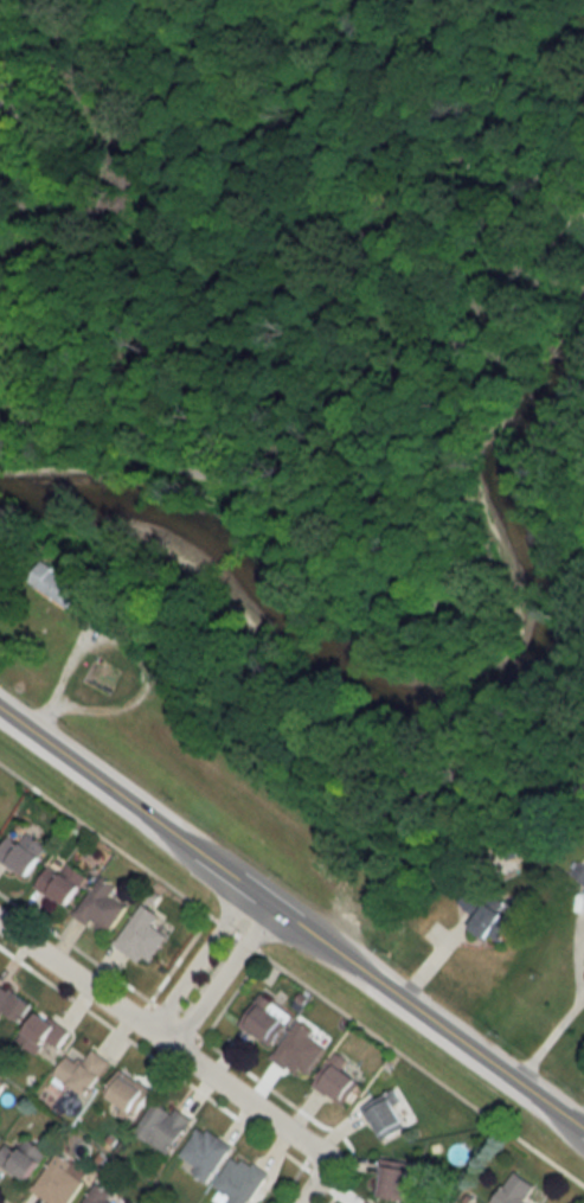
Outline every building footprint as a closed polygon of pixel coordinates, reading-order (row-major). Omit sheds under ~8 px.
[(70,608),(83,590),(45,562),(31,580),(70,608)] [(9,837),(0,850),(0,859),(28,878),(48,848),(26,834),(20,843),(9,837)] [(578,861),(569,878),(583,886),(583,864),(578,861)] [(52,867),(37,882),(62,907),(88,881),(70,863),(59,873),(52,867)] [(111,897),(117,887),(100,876),(75,916),(107,937),(126,907),(111,897)] [(501,945),(515,918),(485,902),(490,892),(471,882),(458,905),(479,916),(471,930),(501,945)] [(167,936),(151,925),(158,915),(143,904),(115,944),(145,966),(167,936)] [(19,1023),(32,1004),(1,984),(0,985),(0,1011),(19,1023)] [(290,1011),(255,998),(242,1031),(278,1045),(290,1011)] [(40,1055),(49,1042),(59,1049),(70,1033),(39,1011),(18,1040),(40,1055)] [(274,1060),(306,1078),(324,1045),(309,1037),(314,1029),(296,1020),(274,1060)] [(68,1055),(54,1075),(86,1097),(110,1062),(91,1050),(81,1064),(68,1055)] [(314,1081),(341,1105),(361,1083),(334,1059),(314,1081)] [(126,1119),(151,1099),(129,1071),(104,1091),(126,1119)] [(409,1126),(388,1093),(363,1108),(383,1141),(409,1126)] [(159,1099),(136,1133),(169,1156),(192,1122),(159,1099)] [(208,1182),(233,1149),(202,1126),(177,1159),(208,1182)] [(0,1153),(0,1165),(26,1183),(47,1152),(26,1139),(18,1152),(6,1144),(0,1153)] [(50,1202),(70,1202),(89,1174),(57,1153),(32,1191),(50,1202)] [(269,1176),(237,1153),(213,1189),(233,1202),(250,1202),(269,1176)] [(405,1202),(415,1165),(384,1157),(374,1194),(405,1202)] [(537,1186),(515,1172),(495,1202),(526,1202),(537,1186)]
